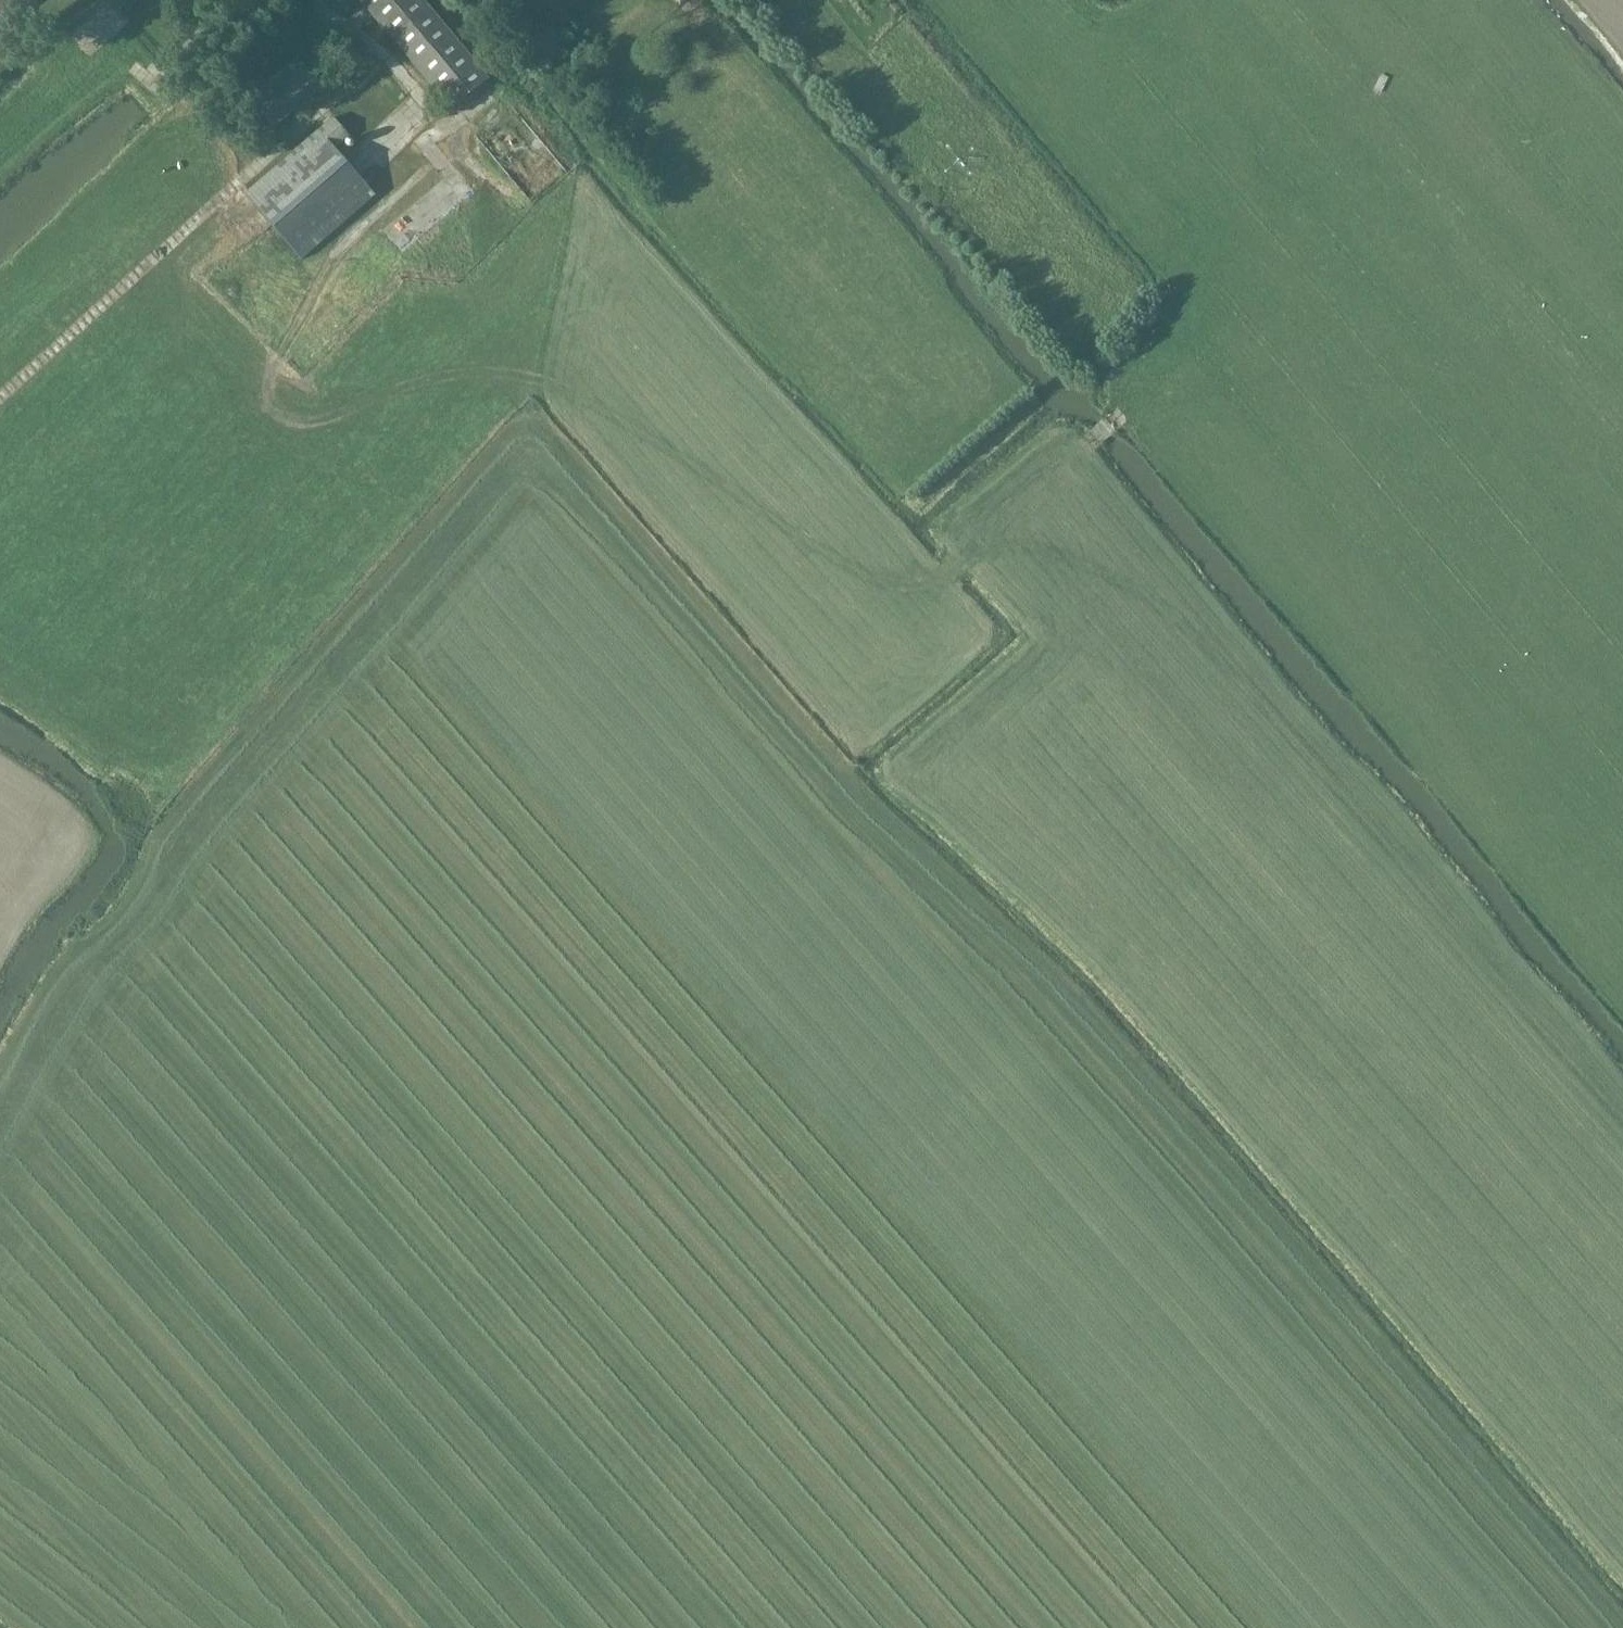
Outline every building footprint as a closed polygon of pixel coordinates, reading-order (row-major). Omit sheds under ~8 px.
[(451,111),(490,80),(423,0),(360,0),(451,111)] [(484,11),(497,0),(475,0),(484,11)] [(272,130),(322,89),(298,60),(249,99),(272,130)] [(334,117),(244,194),(301,260),(377,195),(336,147),(350,135),(334,117)] [(380,224),(394,242),(431,214),(417,196),(380,224)]
